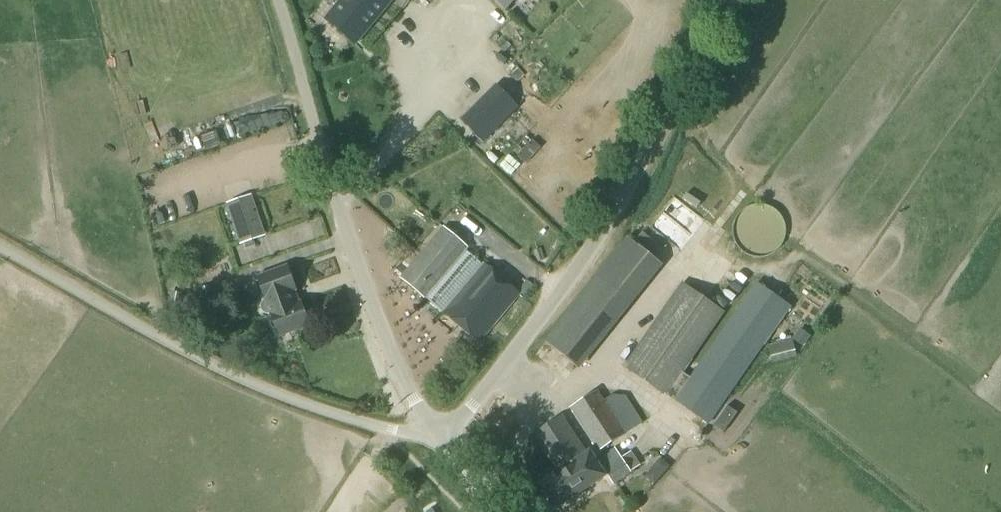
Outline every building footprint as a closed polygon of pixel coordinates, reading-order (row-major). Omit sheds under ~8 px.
[(326,20),(354,43),(387,3),(383,0),(343,0),(326,20)] [(506,8),(515,0),(498,0),(506,8)] [(497,87),(463,122),(482,141),(517,107),(497,87)] [(243,243),(261,237),(256,224),(260,223),(255,211),(252,212),(248,199),(230,205),(243,243)] [(768,206),(759,205),(753,205),(748,207),(741,212),(736,218),(733,226),(733,233),(734,241),(739,249),(746,254),(754,258),(765,257),(773,254),(780,247),(784,241),(785,230),(784,222),(777,212),(768,206)] [(443,227),(401,278),(427,298),(466,250),(468,247),(443,227)] [(629,239),(545,342),(576,368),(661,264),(629,239)] [(466,250),(427,298),(445,313),(485,266),(466,250)] [(521,295),(486,265),(485,266),(445,313),(479,343),(521,295)] [(311,326),(302,302),(295,305),(290,293),(297,290),(288,267),(258,278),(266,300),(265,301),(264,302),(263,303),(263,305),(262,306),(262,308),(262,309),(263,310),(264,312),(265,313),(266,314),(267,314),(269,315),(270,315),(272,315),(280,337),(311,326)] [(674,401),(708,425),(791,307),(758,283),(690,378),(675,367),(717,308),(683,284),(625,367),(658,391),(666,380),(681,391),(674,401)] [(210,289),(200,292),(203,304),(214,301),(210,289)] [(182,298),(171,296),(169,308),(180,310),(182,298)] [(799,330),(792,339),(803,347),(810,338),(799,330)] [(796,357),(792,339),(768,346),(772,363),(796,357)] [(569,408),(598,453),(626,435),(625,435),(642,424),(626,398),(613,393),(603,400),(597,391),(569,408)] [(562,418),(535,435),(560,475),(543,486),(556,506),(602,477),(589,457),(587,458),(562,418)] [(615,449),(598,460),(614,485),(631,473),(640,466),(632,454),(622,460),(615,449)]
